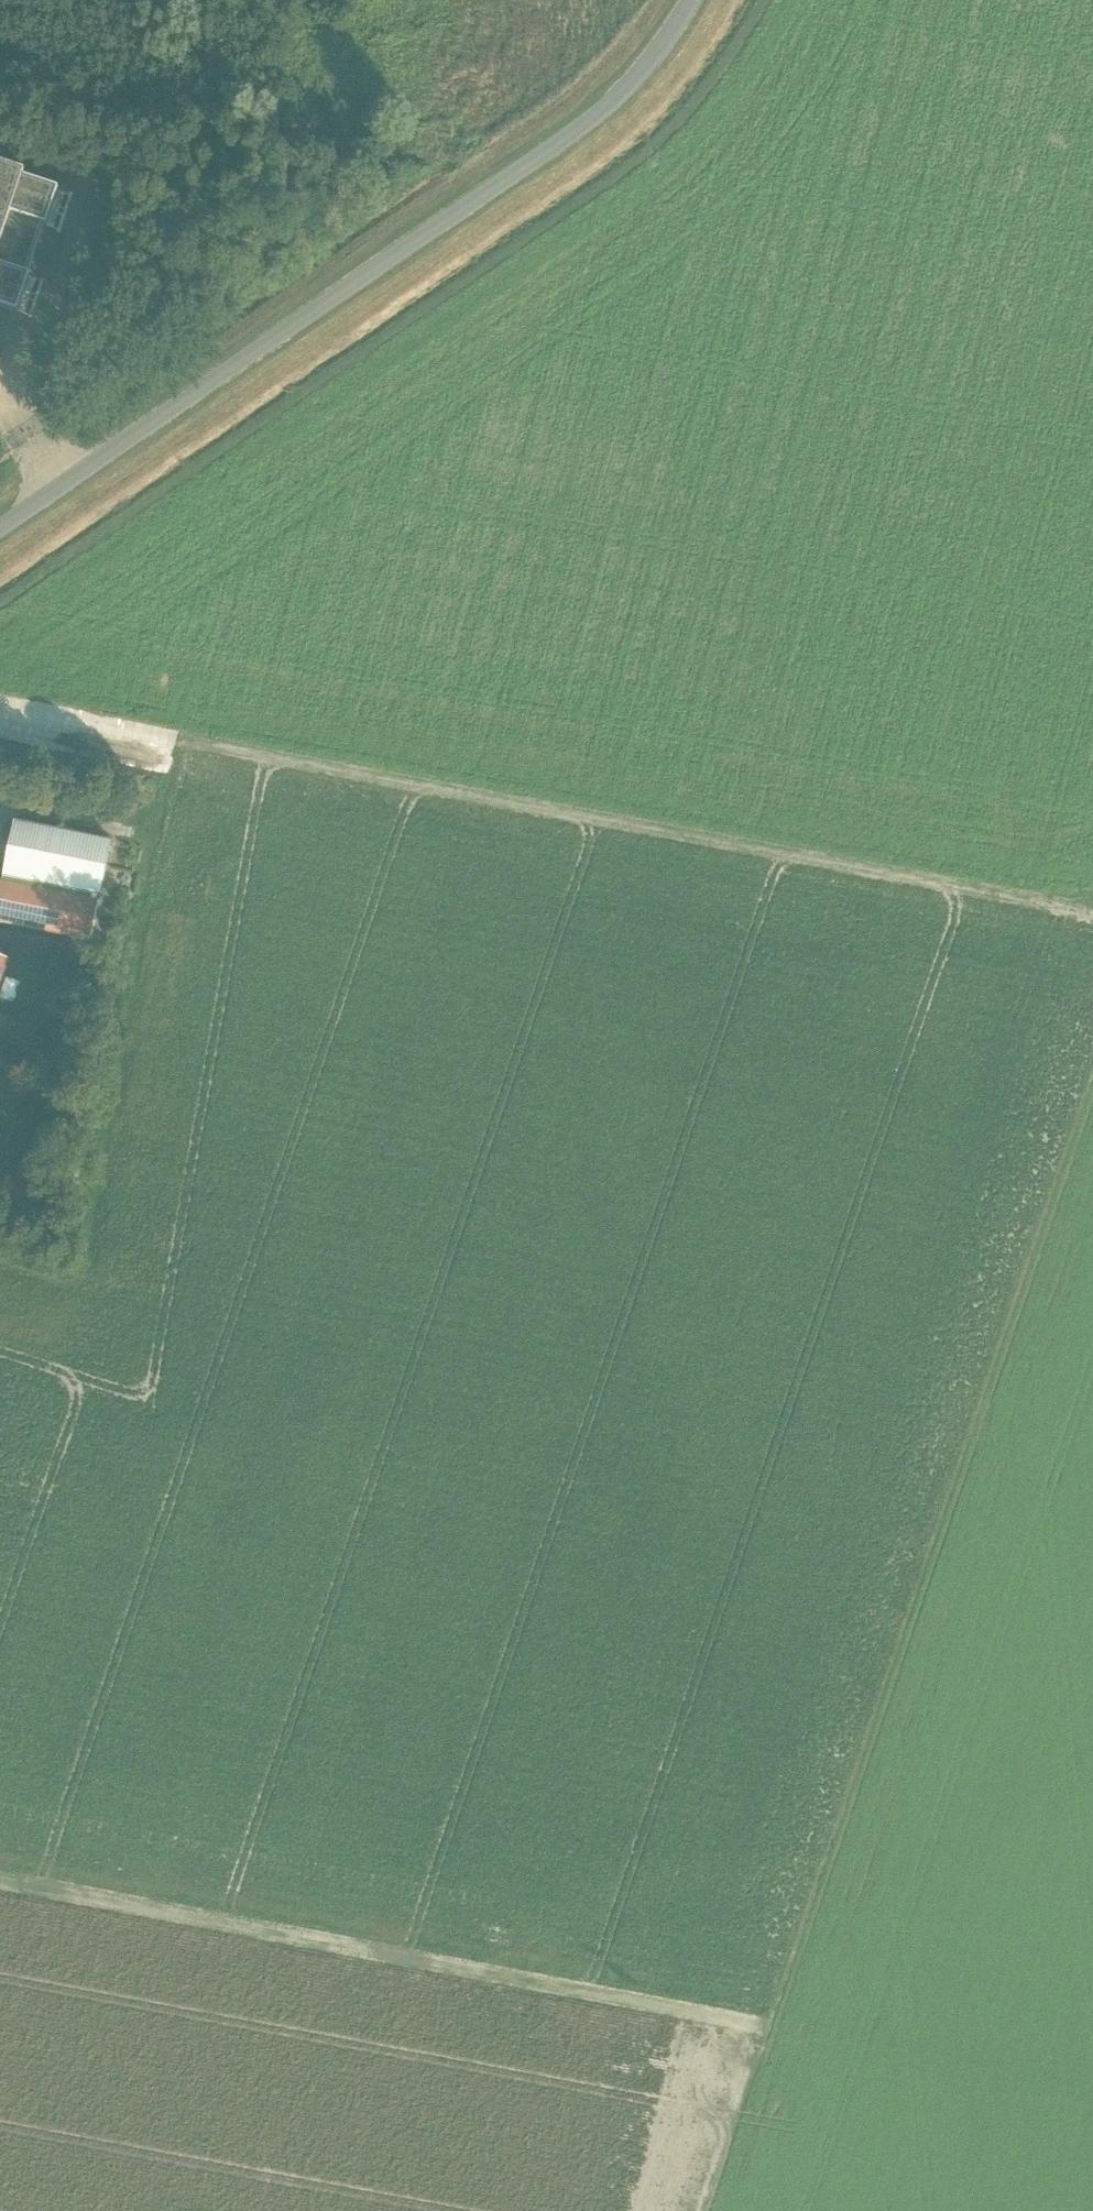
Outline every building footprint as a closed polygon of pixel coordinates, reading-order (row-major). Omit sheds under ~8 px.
[(30,278),(48,224),(58,228),(69,194),(59,191),(60,189),(24,176),(26,173),(0,164),(0,305),(18,311),(19,309),(29,313),(40,281),(30,278)] [(4,877),(102,897),(113,840),(16,820),(4,877)] [(93,940),(101,901),(0,880),(0,923),(93,940)] [(10,958),(0,955),(0,990),(10,958)] [(14,1004),(22,983),(7,977),(0,999),(14,1004)] [(51,1142),(44,1161),(54,1164),(60,1146),(51,1142)]
